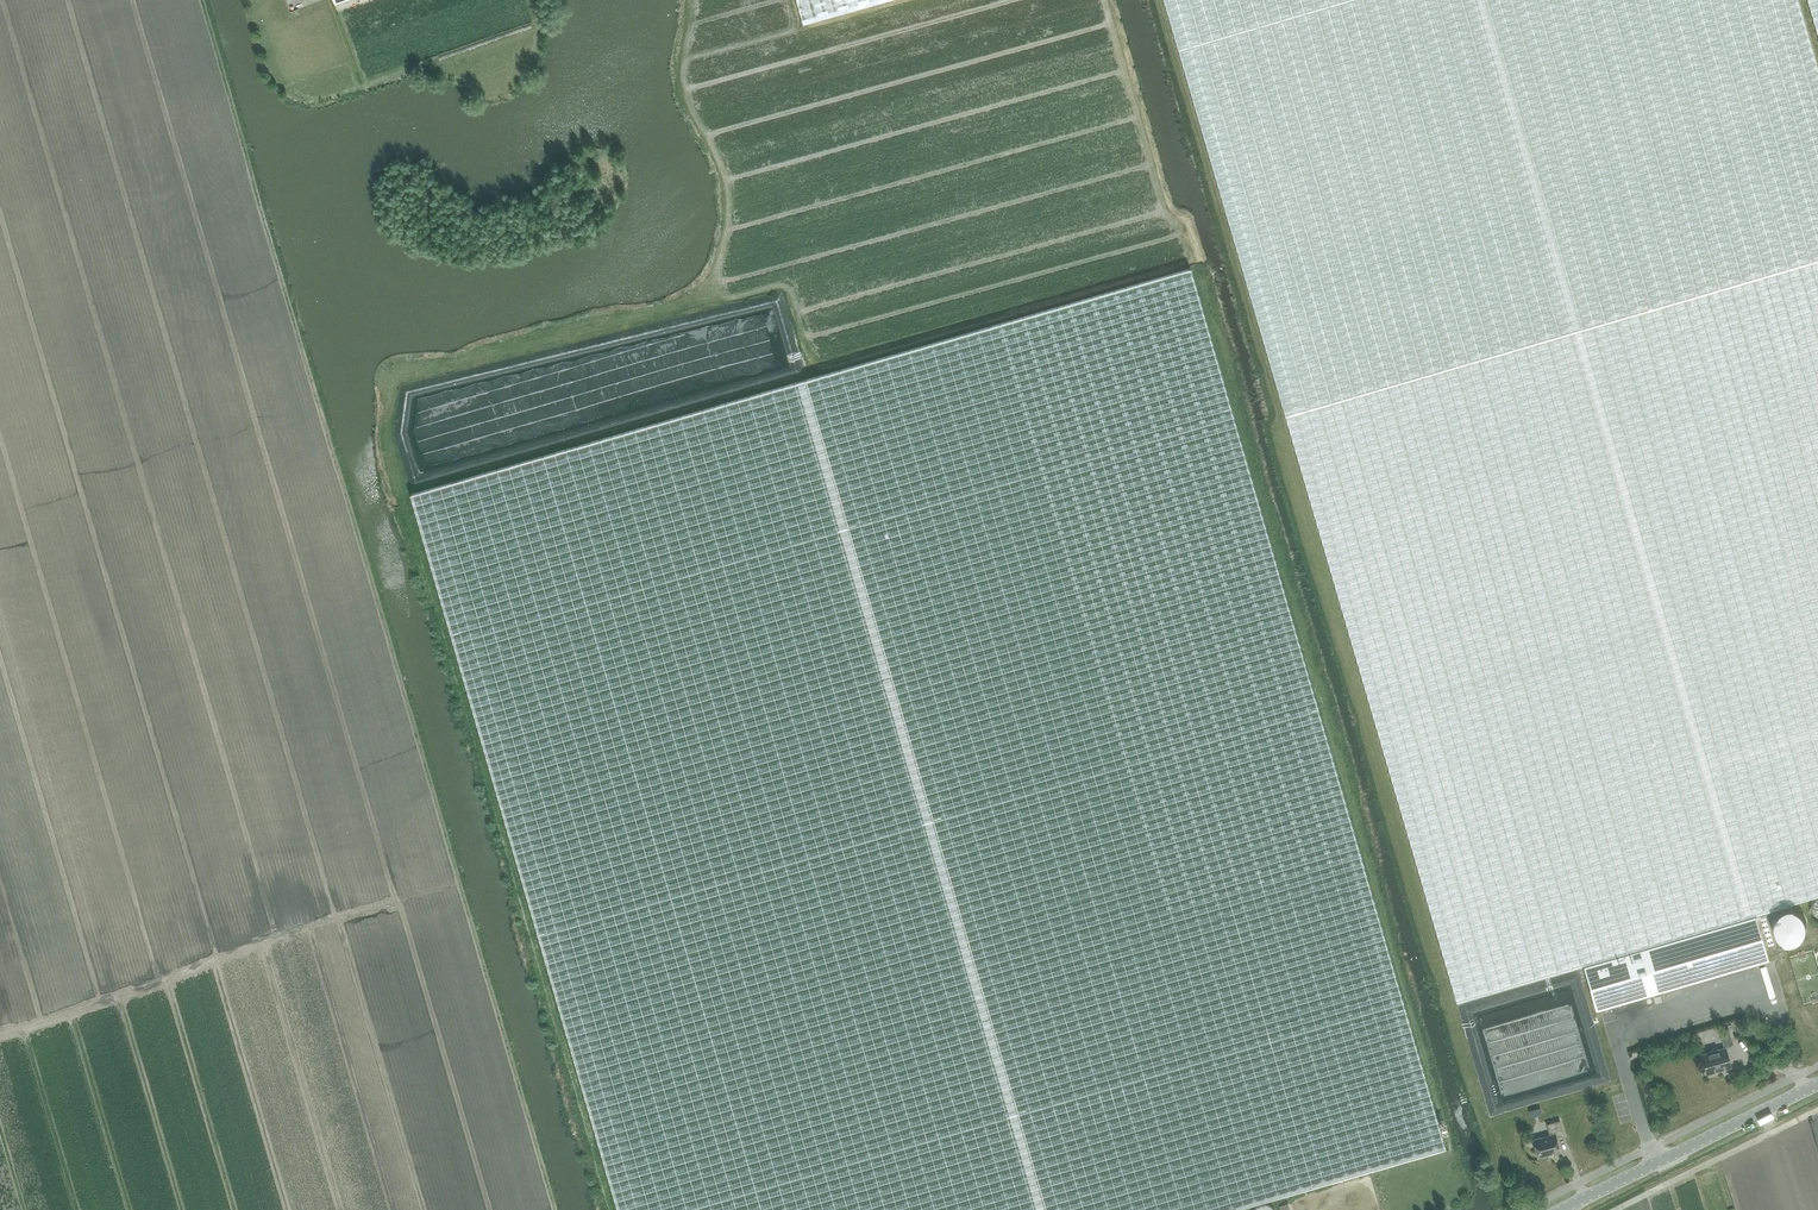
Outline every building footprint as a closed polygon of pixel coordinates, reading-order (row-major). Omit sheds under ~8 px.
[(396,24),(404,22),(399,0),(390,0),(396,24)] [(803,23),(886,0),(796,0),(803,23)] [(1285,415),(1817,259),(1817,71),(1797,0),(1164,0),(1285,415)] [(1817,37),(1817,0),(1807,0),(1817,37)] [(1285,415),(1456,1000),(1586,962),(1600,1009),(1768,959),(1754,913),(1817,894),(1817,259),(1285,415)] [(410,492),(461,666),(525,887),(618,1209),(1227,1209),(1445,1147),(1305,666),(1190,267),(818,375),(411,492),(410,492)] [(1728,1028),(1720,1031),(1724,1045),(1732,1043),(1728,1028)] [(1707,1074),(1719,1070),(1731,1067),(1725,1047),(1701,1054),(1707,1074)] [(1538,1156),(1560,1151),(1556,1137),(1564,1135),(1560,1120),(1547,1124),(1550,1135),(1534,1139),(1538,1156)]
